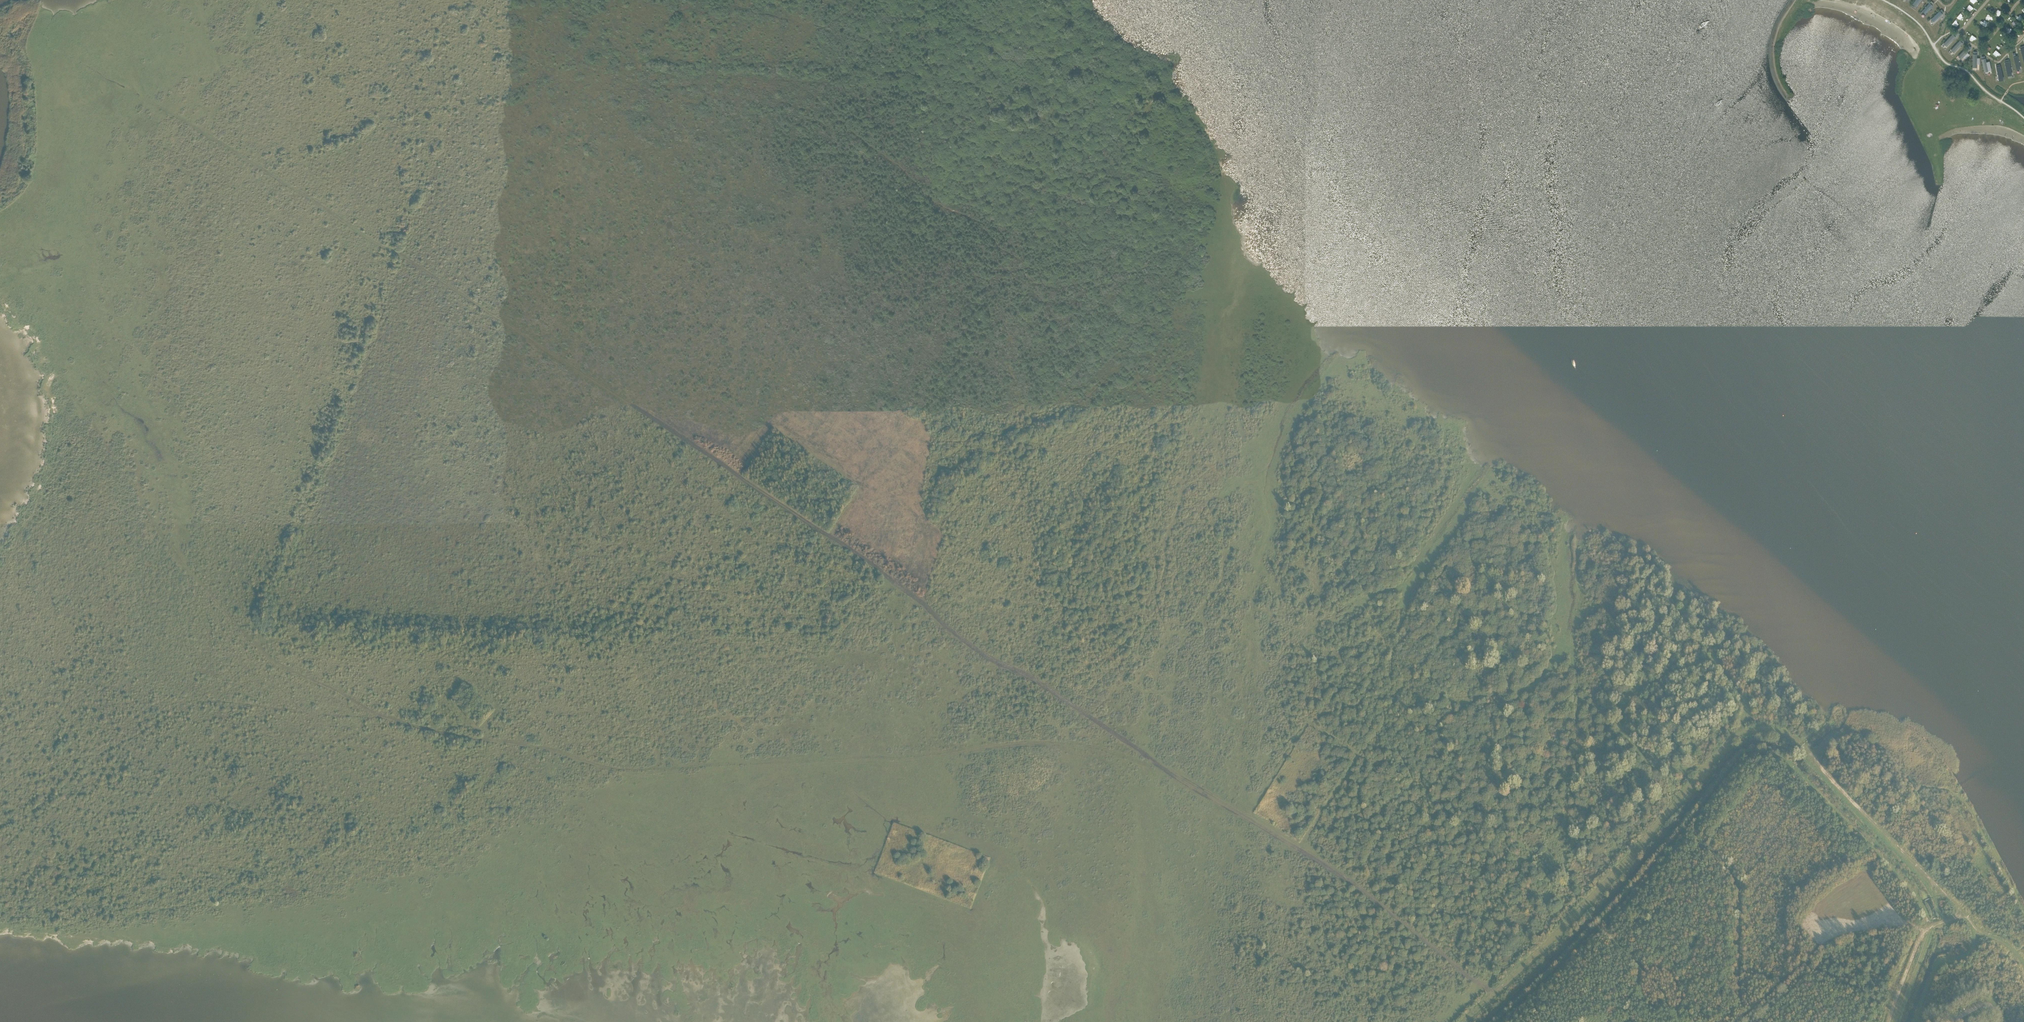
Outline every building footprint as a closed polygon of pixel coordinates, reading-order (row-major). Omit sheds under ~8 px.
[(1954,42),(1959,53),(1963,51),(1958,40),(1954,42)]
